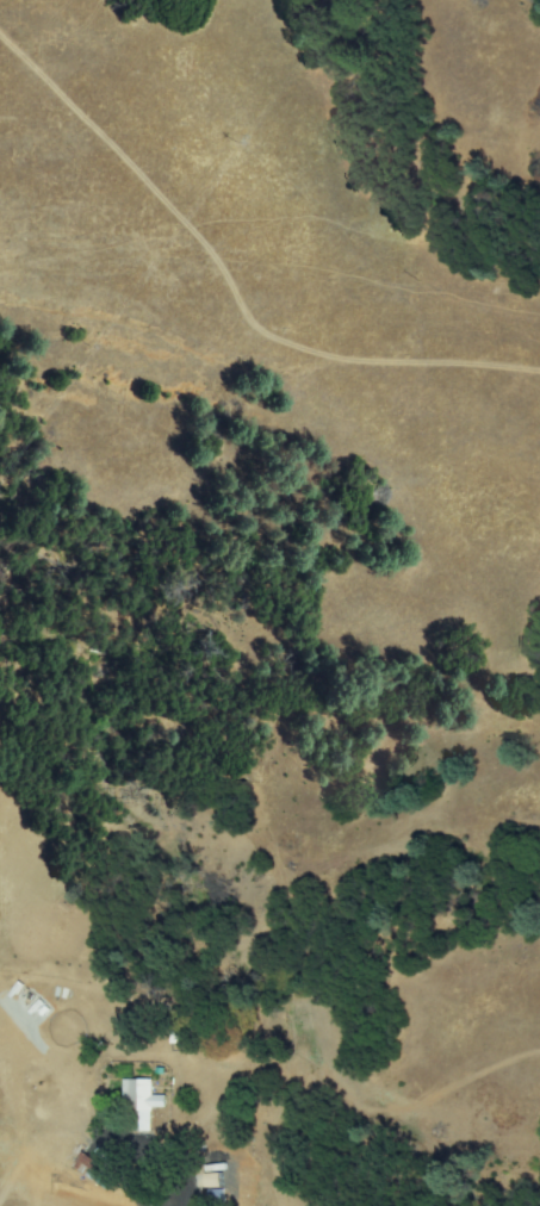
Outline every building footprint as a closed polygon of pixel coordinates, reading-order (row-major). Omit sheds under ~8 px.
[(173,1033),(190,1033),(190,1043),(174,1044),(173,1033)] [(154,1082),(154,1099),(167,1099),(167,1109),(154,1108),(154,1131),(137,1131),(137,1111),(126,1111),(126,1081),(154,1082)] [(95,1181),(77,1167),(86,1156),(104,1171),(95,1181)]
